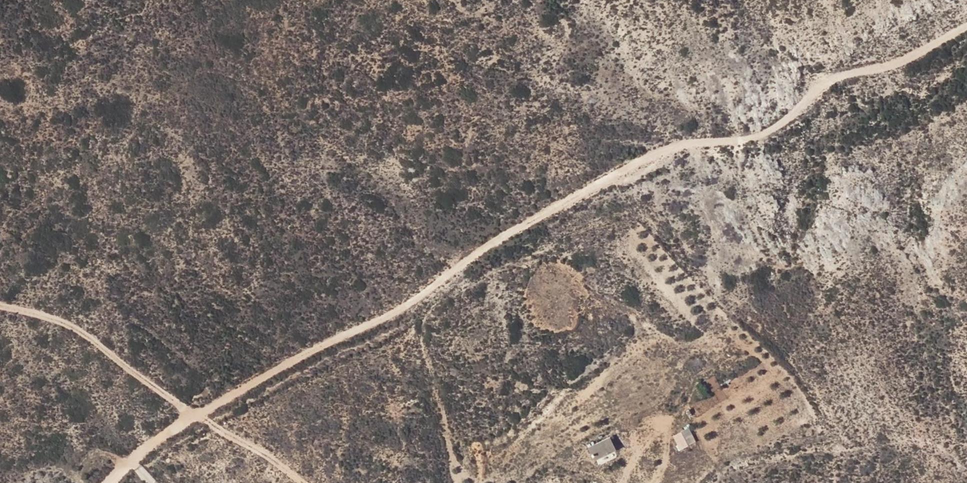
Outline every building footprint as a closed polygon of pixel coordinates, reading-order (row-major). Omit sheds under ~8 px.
[(702,382),(697,386),(703,399),(709,395),(702,382)] [(688,427),(671,435),(679,452),(696,443),(688,427)] [(617,451),(610,437),(585,448),(592,462),(617,451)]
